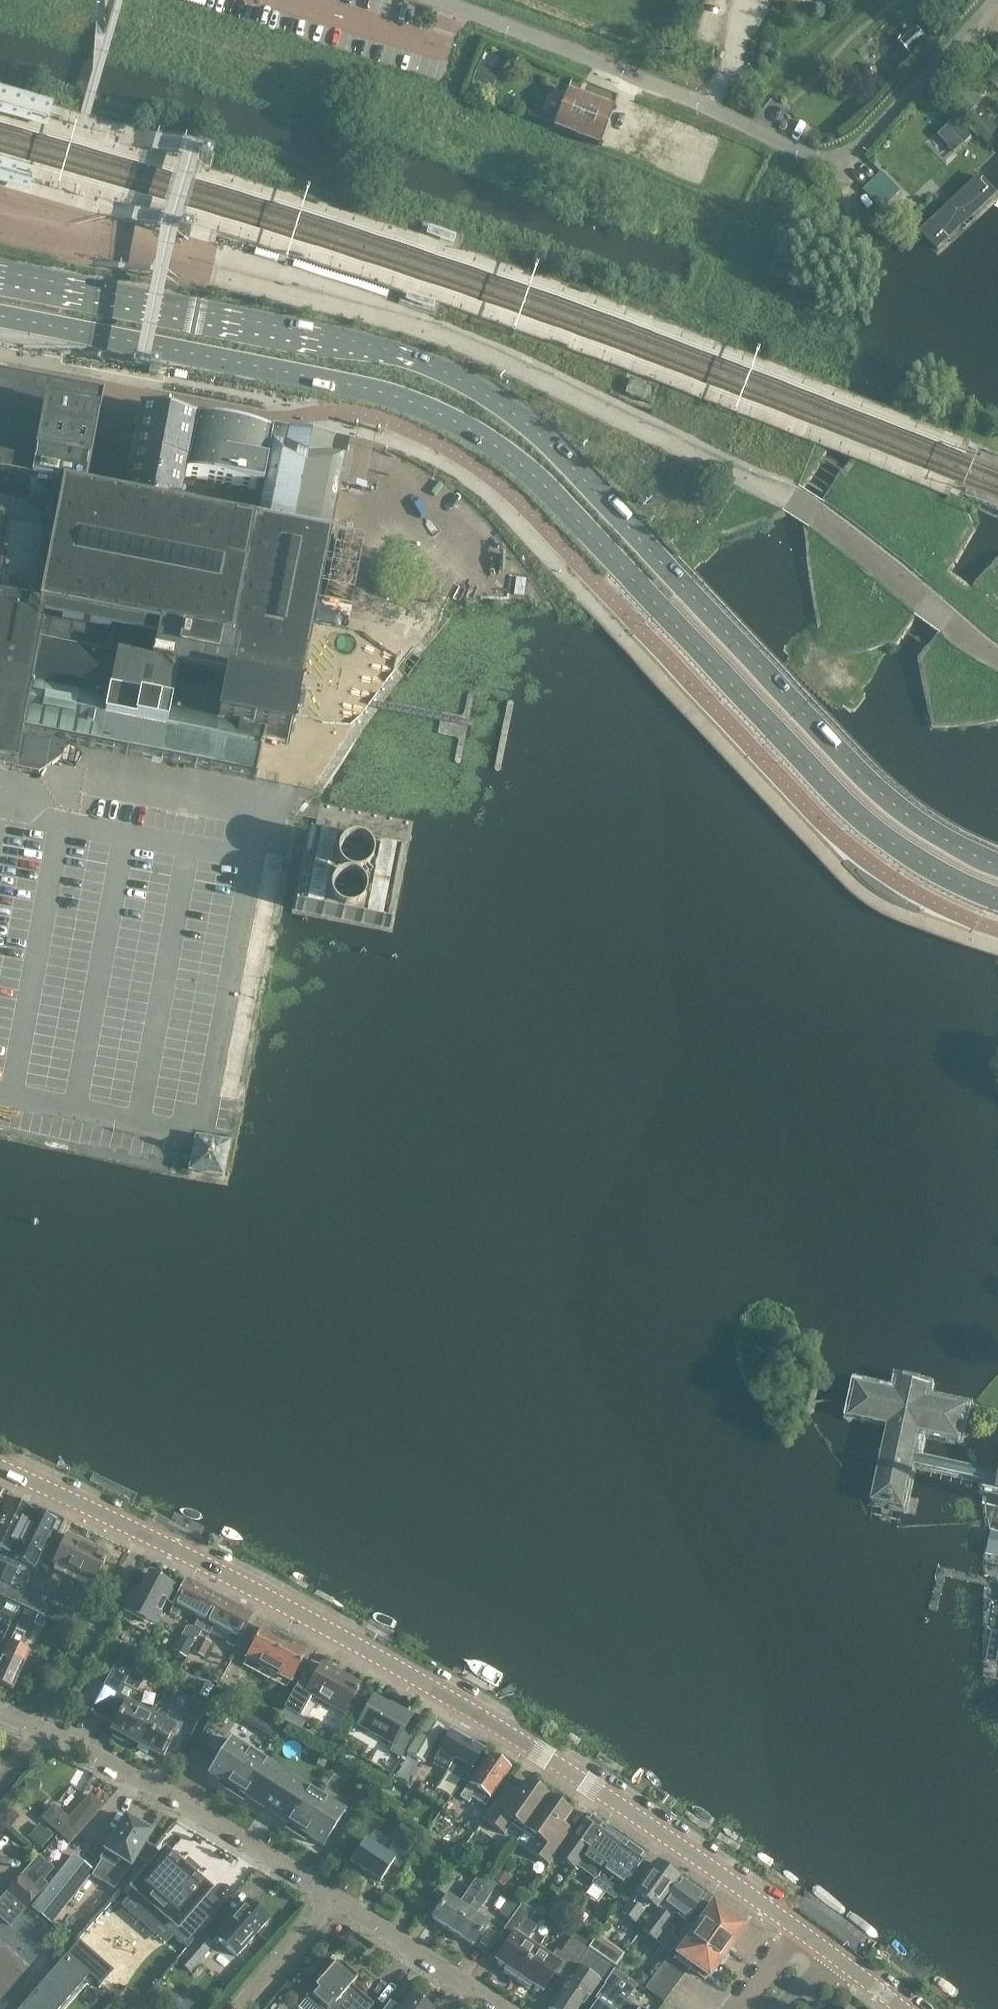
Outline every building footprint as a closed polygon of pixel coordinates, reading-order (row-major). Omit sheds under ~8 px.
[(498,70),(479,62),(472,79),(473,80),(471,88),(481,91),(484,83),(492,86),(498,70)] [(970,117),(975,112),(972,109),(980,102),(963,84),(950,96),(967,113),(970,117)] [(44,129),(51,102),(0,88),(0,117),(44,129)] [(598,146),(609,116),(612,109),(567,92),(552,129),(598,146)] [(955,119),(941,132),(957,150),(971,137),(955,119)] [(28,191),(36,161),(0,151),(0,183),(28,191)] [(213,156),(201,152),(199,157),(198,162),(210,165),(213,156)] [(968,159),(903,220),(935,250),(997,192),(997,189),(968,159)] [(192,227),(179,224),(176,234),(189,237),(191,232),(192,227)] [(428,229),(426,235),(453,245),(455,238),(428,229)] [(434,303),(408,294),(405,300),(432,310),(434,303)] [(160,366),(148,363),(146,373),(158,376),(160,366)] [(84,497),(101,403),(0,384),(0,481),(84,497)] [(680,400),(655,391),(650,404),(676,413),(680,400)] [(61,493),(51,540),(7,532),(9,524),(0,523),(0,767),(38,774),(60,758),(63,741),(255,780),(263,739),(288,744),(318,594),(344,599),(351,567),(325,561),(347,449),(139,411),(120,504),(84,497),(61,493)] [(309,836),(295,908),(389,927),(403,854),(309,836)] [(221,1175),(227,1145),(196,1140),(191,1169),(221,1175)] [(917,1454),(921,1434),(959,1442),(967,1407),(928,1399),(930,1387),(898,1380),(895,1392),(857,1383),(849,1419),(887,1426),(871,1503),(905,1510),(914,1465),(984,1480),(983,1487),(996,1490),(996,1487),(997,1488),(997,1472),(917,1454)] [(7,1500),(0,1514),(0,1580),(8,1563),(11,1556),(12,1556),(33,1514),(34,1513),(7,1500)] [(8,1563),(0,1580),(0,1597),(19,1606),(34,1576),(37,1571),(34,1569),(41,1554),(55,1525),(33,1514),(12,1556),(11,1556),(8,1563)] [(91,1583),(105,1554),(66,1534),(51,1563),(91,1583)] [(174,1587),(149,1574),(139,1594),(133,1591),(122,1612),(118,1619),(149,1635),(174,1587)] [(80,1599),(34,1576),(19,1606),(65,1629),(80,1599)] [(203,1589),(187,1580),(174,1604),(174,1605),(169,1614),(177,1618),(182,1609),(190,1613),(203,1589)] [(218,1597),(203,1589),(190,1613),(198,1618),(194,1627),(186,1627),(181,1637),(180,1636),(172,1651),(186,1659),(194,1643),(195,1644),(202,1631),(218,1597)] [(234,1605),(218,1597),(202,1631),(210,1635),(214,1626),(221,1630),(234,1605)] [(250,1614),(234,1605),(221,1630),(231,1635),(226,1643),(233,1647),(250,1614)] [(34,1614),(24,1610),(15,1629),(25,1633),(34,1614)] [(262,1628),(245,1661),(260,1669),(261,1671),(266,1674),(285,1639),(262,1628)] [(204,1659),(211,1644),(200,1637),(192,1652),(204,1659)] [(307,1651),(285,1639),(266,1674),(273,1677),(275,1676),(290,1684),(307,1651)] [(24,1663),(29,1652),(9,1643),(0,1662),(0,1684),(11,1689),(24,1663)] [(227,1654),(219,1670),(225,1673),(234,1657),(227,1654)] [(136,1662),(128,1677),(123,1685),(138,1692),(150,1669),(136,1662)] [(160,1674),(167,1678),(174,1667),(166,1663),(160,1674)] [(322,1665),(316,1677),(313,1681),(303,1676),(284,1709),(300,1718),(312,1696),(343,1713),(359,1685),(322,1665)] [(116,1694),(91,1681),(78,1706),(102,1719),(103,1718),(116,1694)] [(233,1696),(223,1690),(215,1703),(226,1709),(233,1696)] [(209,1701),(195,1693),(183,1716),(197,1724),(209,1701)] [(115,1724),(127,1701),(128,1700),(116,1694),(103,1718),(115,1724)] [(410,1717),(373,1696),(358,1725),(393,1744),(389,1752),(400,1758),(412,1737),(402,1732),(410,1717)] [(136,1745),(153,1715),(127,1701),(115,1724),(110,1732),(113,1733),(111,1737),(124,1743),(126,1740),(136,1745)] [(249,1721),(273,1737),(282,1725),(258,1708),(249,1721)] [(175,1727),(153,1715),(136,1745),(159,1757),(160,1755),(164,1757),(171,1744),(167,1742),(175,1727)] [(481,1751),(451,1733),(444,1729),(426,1719),(407,1753),(425,1763),(427,1759),(448,1771),(447,1773),(464,1782),(481,1751)] [(260,1812),(263,1814),(287,1776),(231,1740),(208,1775),(221,1782),(219,1786),(243,1801),(245,1797),(262,1808),(260,1812)] [(509,1769),(488,1755),(460,1797),(469,1803),(472,1798),(484,1806),(509,1769)] [(409,1757),(398,1774),(408,1780),(418,1763),(409,1757)] [(344,1812),(287,1776),(263,1814),(273,1821),(276,1817),(288,1824),(285,1828),(305,1841),(307,1837),(322,1846),(344,1812)] [(364,1780),(353,1798),(363,1805),(375,1787),(364,1780)] [(512,1823),(524,1831),(548,1797),(525,1781),(512,1799),(504,1793),(484,1821),(503,1836),(512,1823)] [(90,1796),(69,1820),(54,1807),(43,1819),(70,1843),(102,1806),(90,1796)] [(571,1813),(548,1797),(524,1831),(536,1839),(527,1852),(548,1867),(553,1860),(565,1843),(568,1839),(558,1831),(571,1813)] [(570,1846),(565,1843),(553,1860),(558,1864),(560,1861),(574,1870),(577,1865),(605,1826),(590,1815),(573,1839),(574,1840),(570,1846)] [(459,1835),(468,1840),(474,1830),(465,1824),(459,1835)] [(150,1843),(120,1825),(97,1863),(118,1875),(123,1866),(133,1872),(150,1843)] [(605,1826),(577,1865),(597,1879),(601,1872),(625,1840),(605,1826)] [(386,1854),(365,1839),(350,1863),(380,1883),(391,1867),(401,1873),(417,1849),(398,1836),(386,1854)] [(647,1856),(625,1840),(601,1872),(614,1881),(606,1894),(615,1900),(647,1856)] [(164,1852),(125,1897),(186,1949),(222,1908),(206,1894),(209,1891),(164,1852)] [(10,1926),(47,1884),(43,1881),(54,1869),(39,1856),(0,1901),(0,1917),(10,1926)] [(51,1924),(92,1872),(73,1857),(32,1910),(51,1924)] [(655,1908),(676,1878),(656,1864),(620,1914),(634,1923),(648,1903),(655,1908)] [(448,1897),(432,1919),(452,1933),(488,1879),(480,1873),(459,1904),(448,1897)] [(488,1879),(452,1933),(472,1946),(487,1924),(476,1916),(497,1885),(488,1879)] [(680,1880),(663,1903),(641,1933),(655,1943),(677,1913),(686,1921),(703,1898),(680,1880)] [(520,1905),(509,1897),(498,1912),(510,1920),(520,1905)] [(215,1940),(224,1948),(236,1958),(247,1945),(268,1922),(247,1904),(215,1940)] [(540,1904),(535,1913),(543,1918),(548,1910),(540,1904)] [(712,1904),(675,1956),(690,1966),(707,1979),(743,1929),(743,1925),(712,1904)] [(494,1962),(518,1978),(536,1950),(522,1941),(528,1933),(523,1930),(534,1914),(520,1905),(500,1933),(510,1940),(494,1962)] [(565,1923),(556,1916),(550,1925),(560,1931),(565,1923)] [(549,1959),(536,1950),(518,1978),(541,1994),(557,1971),(567,1978),(576,1966),(587,1950),(595,1939),(586,1933),(581,1941),(572,1935),(559,1954),(554,1951),(549,1959)] [(203,1935),(178,1963),(190,1973),(214,1945),(203,1935)] [(618,1962),(624,1951),(599,1938),(593,1949),(618,1962)] [(75,1962),(86,1950),(77,1942),(66,1954),(74,1961),(75,1962)] [(614,1969),(615,1968),(587,1950),(576,1966),(547,2008),(548,2008),(582,2008),(599,1982),(603,1985),(614,1969)] [(690,1966),(675,1956),(670,1952),(660,1968),(680,1981),(690,1966)] [(89,1974),(75,1962),(74,1961),(66,1954),(19,2008),(59,2008),(89,1974)] [(320,2008),(342,2008),(357,1991),(351,1986),(357,1979),(341,1965),(333,1965),(305,1997),(320,2008)] [(680,1981),(660,1968),(652,1978),(672,1992),(680,1981)] [(636,2008),(626,2002),(637,1986),(614,1969),(603,1985),(587,2008),(637,2008),(636,2008)] [(672,1992),(652,1978),(644,1990),(664,2003),(672,1992)] [(140,2001),(127,1990),(119,1999),(130,2008),(148,2008),(140,2001)] [(342,2008),(370,2008),(373,2005),(357,1991),(342,2008)] [(410,1996),(401,2008),(429,2008),(410,1996)]
